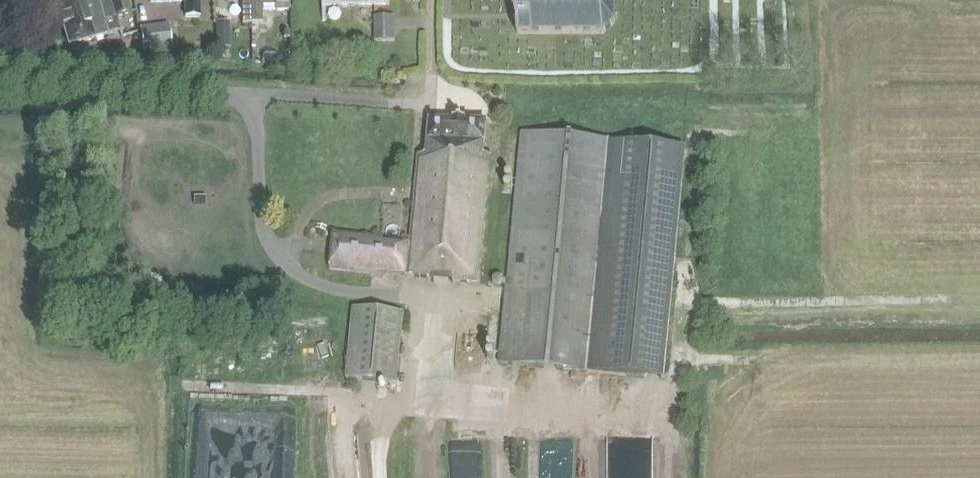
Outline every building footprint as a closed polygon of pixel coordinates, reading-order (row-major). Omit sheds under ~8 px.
[(60,22),(127,2),(126,0),(54,0),(60,22)] [(149,2),(184,2),(184,17),(199,17),(199,0),(149,0),(149,2)] [(251,5),(252,24),(262,23),(262,7),(276,7),(276,11),(288,10),(288,0),(251,0),(251,5)] [(323,21),(326,21),(326,8),(388,8),(388,0),(323,0),(323,21)] [(518,9),(515,9),(515,24),(518,24),(518,33),(602,33),(613,23),(613,6),(607,0),(518,0),(518,9)] [(129,10),(127,2),(60,22),(67,44),(107,32),(101,16),(114,12),(115,14),(129,10)] [(10,5),(3,11),(8,18),(16,11),(10,5)] [(251,5),(242,5),(242,24),(252,24),(251,5)] [(393,16),(373,16),(373,40),(393,40),(393,16)] [(229,22),(216,23),(216,48),(230,48),(229,22)] [(168,26),(140,31),(144,53),(172,48),(168,26)] [(717,68),(704,68),(704,79),(717,78),(717,74),(717,68)] [(382,237),(332,233),(329,269),(406,276),(427,278),(427,281),(478,285),(490,158),(482,157),(485,124),(428,120),(425,154),(417,153),(409,243),(382,241),(382,237)] [(499,364),(662,379),(684,148),(520,133),(499,364)] [(353,307),(347,379),(396,383),(403,312),(353,307)]
